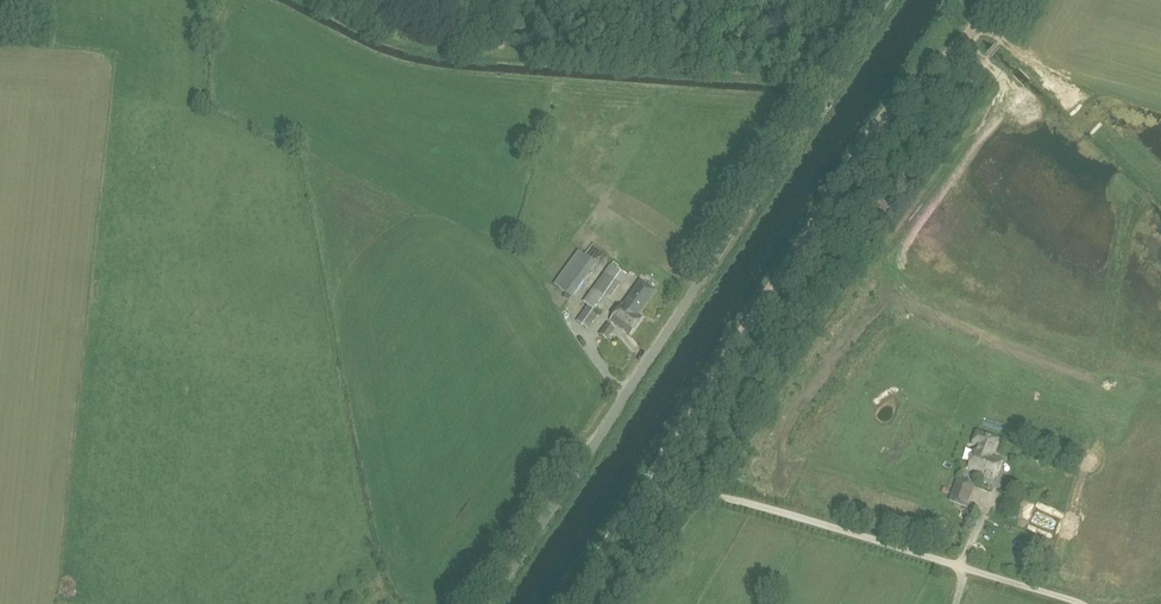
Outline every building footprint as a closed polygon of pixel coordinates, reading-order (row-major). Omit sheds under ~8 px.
[(580,301),(601,263),(586,254),(564,292),(580,301)] [(610,264),(583,301),(588,305),(599,313),(600,314),(626,276),(610,264)] [(623,303),(610,320),(631,335),(643,317),(634,310),(637,306),(641,309),(655,290),(641,281),(628,299),(629,300),(625,305),(623,303)] [(599,313),(588,305),(584,310),(596,318),(599,313)] [(615,328),(607,322),(599,334),(607,340),(615,328)] [(968,468),(995,479),(1002,461),(991,456),(992,452),(994,453),(999,439),(977,431),(972,445),(977,447),(975,450),(968,468)] [(967,485),(950,479),(942,500),(959,506),(967,485)]
